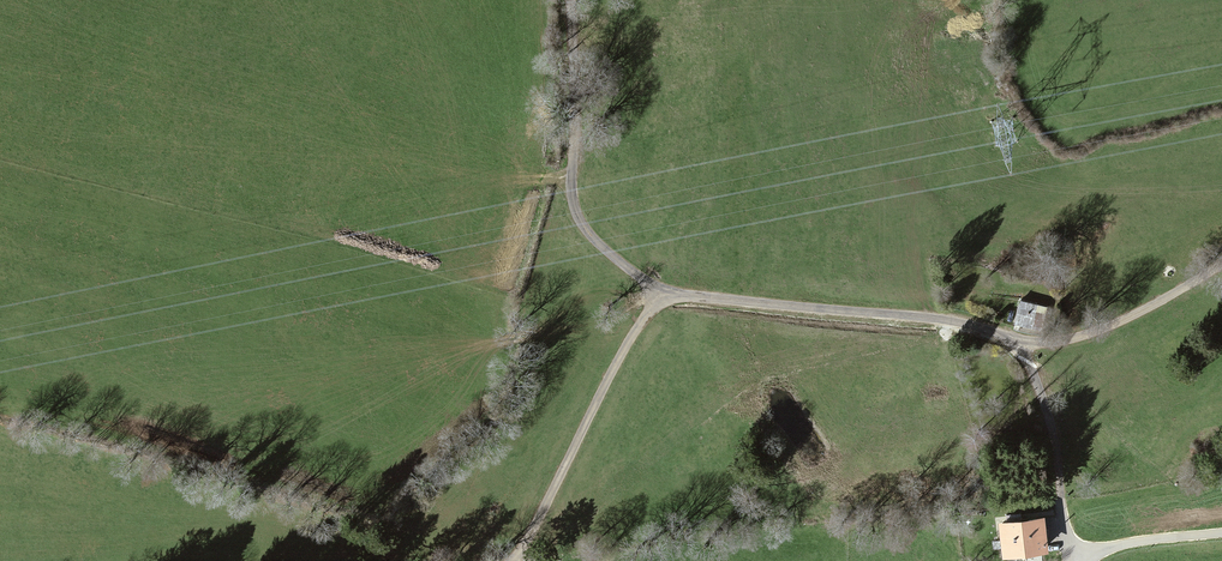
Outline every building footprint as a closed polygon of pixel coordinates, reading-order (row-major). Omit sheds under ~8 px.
[(1051,306),(1022,299),(1016,323),(1044,330),(1051,306)] [(1045,513),(999,519),(1004,555),(1051,549),(1045,513)]
